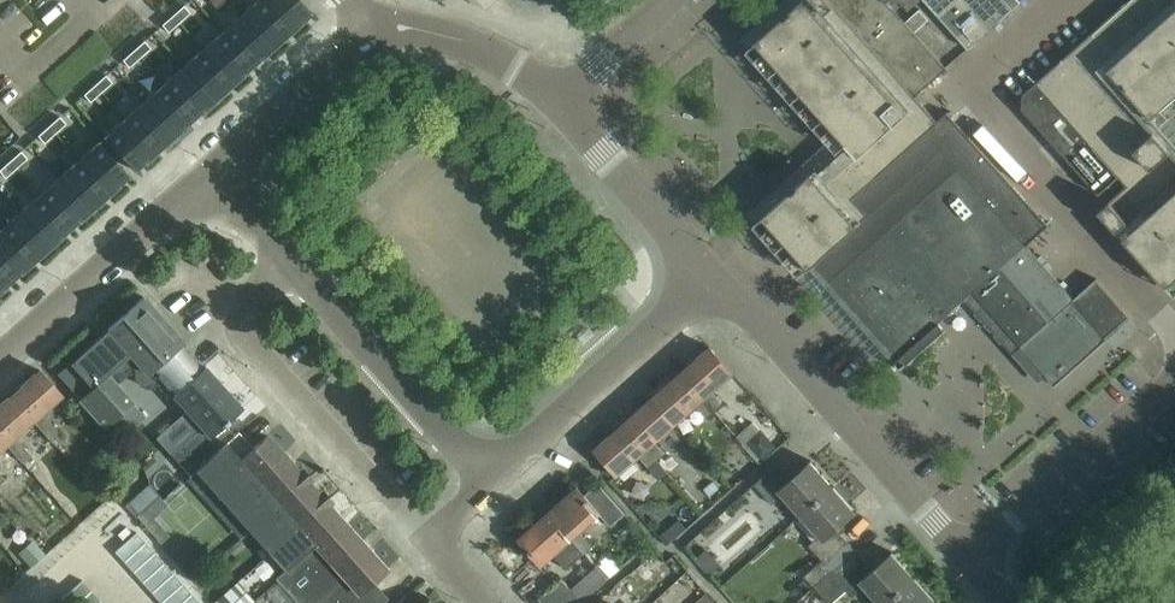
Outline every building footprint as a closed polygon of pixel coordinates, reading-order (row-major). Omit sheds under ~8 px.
[(272,48),(291,31),(264,0),(256,0),(241,14),(272,48)] [(311,13),(300,0),(264,0),(291,31),(311,13)] [(938,322),(972,292),(1020,347),(1054,385),(1055,384),(1129,318),(1130,318),(1131,317),(1096,278),(1073,298),(1026,245),(1048,225),(947,112),(937,120),(915,96),(915,95),(856,28),(832,0),(800,0),(754,41),(846,144),(813,174),(810,171),(761,215),(808,267),(809,267),(899,369),(945,329),(938,322)] [(856,28),(915,95),(946,68),(914,32),(929,19),(919,8),(904,22),(892,8),(885,0),(832,0),(856,28)] [(892,8),(900,1),(908,10),(920,0),(885,0),(892,8)] [(968,49),(1013,8),(1006,0),(925,0),(968,49)] [(1166,286),(1167,285),(1174,277),(1174,145),(1150,116),(1174,94),(1174,0),(1128,0),(1022,94),(1022,108),(1099,194),(1118,176),(1126,185),(1098,210),(1166,286)] [(172,14),(179,22),(190,12),(183,5),(172,14)] [(172,14),(162,24),(168,31),(179,22),(172,14)] [(272,48),(241,14),(222,31),(252,65),(272,48)] [(252,65),(222,31),(202,48),(233,83),(252,65)] [(140,57),(150,47),(144,40),(133,50),(140,57)] [(233,83),(202,48),(183,66),(214,100),(233,83)] [(133,50),(122,59),(129,67),(140,57),(133,50)] [(214,100),(183,66),(163,83),(194,117),(214,100)] [(105,74),(94,84),(101,92),(112,82),(105,74)] [(194,117),(163,83),(144,100),(175,135),(194,117)] [(94,84),(83,94),(90,101),(101,92),(94,84)] [(155,152),(175,135),(144,100),(125,118),(155,152)] [(48,125),(55,133),(66,123),(59,116),(48,125)] [(104,136),(135,170),(155,152),(125,118),(104,136)] [(48,125),(37,135),(44,142),(55,133),(48,125)] [(109,194),(129,175),(98,141),(78,159),(109,194)] [(20,150),(10,160),(16,167),(27,158),(20,150)] [(89,211),(109,194),(78,159),(59,176),(89,211)] [(0,168),(0,171),(5,177),(16,167),(10,160),(0,168)] [(89,211),(59,176),(39,194),(70,228),(89,211)] [(20,211),(51,246),(70,228),(39,194),(20,211)] [(20,211),(0,228),(31,263),(51,246),(20,211)] [(31,263),(0,228),(0,229),(0,267),(12,280),(31,263)] [(12,280),(0,267),(0,291),(12,280)] [(156,385),(161,380),(159,378),(190,351),(182,342),(183,341),(143,296),(57,373),(105,427),(130,404),(105,375),(133,350),(143,360),(138,364),(132,375),(136,384),(145,389),(156,385)] [(680,372),(714,410),(724,400),(719,395),(717,397),(712,391),(733,373),(709,346),(680,372)] [(194,470),(233,434),(224,424),(242,407),(241,406),(243,404),(236,396),(234,398),(205,366),(204,367),(190,351),(159,378),(161,380),(173,394),(172,395),(200,427),(170,455),(189,476),(188,476),(189,477),(196,471),(194,470)] [(12,394),(34,418),(32,420),(49,439),(58,432),(40,412),(61,394),(39,369),(12,394)] [(652,397),(676,424),(696,405),(701,411),(699,413),(704,419),(714,410),(680,372),(652,397)] [(7,442),(6,443),(23,463),(31,455),(14,436),(32,420),(34,418),(12,394),(0,404),(0,434),(7,442)] [(661,464),(660,465),(668,474),(679,464),(662,446),(660,448),(655,442),(676,424),(652,397),(623,422),(661,464)] [(661,464),(623,422),(594,448),(618,475),(639,456),(653,472),(660,465),(661,464)] [(229,509),(287,457),(266,435),(253,447),(238,430),(233,434),(194,470),(196,471),(229,509)] [(249,531),(307,480),(306,479),(310,476),(303,468),(299,471),(287,457),(229,509),(249,531)] [(801,515),(834,486),(811,460),(791,477),(778,463),(754,484),(772,504),(783,494),(801,515)] [(269,553),(326,502),(326,501),(330,498),(323,490),(319,493),(307,480),(249,531),(269,553)] [(547,512),(584,553),(592,546),(579,531),(600,513),(610,525),(624,513),(598,483),(584,495),(577,486),(547,512)] [(834,486),(801,515),(819,535),(809,545),(822,560),(804,575),(814,585),(831,570),(827,565),(850,544),(837,529),(857,512),(834,486)] [(94,525),(113,511),(101,495),(82,509),(94,525)] [(283,570),(284,570),(315,542),(320,548),(347,524),(326,502),(269,553),(283,570)] [(584,553),(547,512),(518,537),(542,564),(563,546),(576,560),(584,553)] [(283,570),(274,578),(296,602),(302,602),(366,546),(347,524),(320,548),(315,542),(284,570),(283,570)] [(117,549),(126,559),(148,540),(139,530),(117,549)] [(148,540),(126,559),(135,570),(157,550),(148,540)] [(183,551),(175,542),(165,552),(172,560),(183,551)] [(827,565),(831,570),(836,575),(859,554),(850,544),(827,565)] [(302,602),(382,602),(387,598),(372,581),(386,568),(366,546),(302,602)] [(145,580),(166,560),(157,550),(135,570),(145,580)] [(190,559),(183,551),(172,560),(179,568),(190,559)] [(872,569),(859,554),(836,575),(831,570),(814,585),(829,602),(832,602),(848,589),(854,595),(864,586),(880,602),(885,602),(915,576),(892,551),(872,569)] [(145,580),(154,590),(175,571),(166,560),(145,580)] [(603,575),(617,588),(630,575),(616,562),(603,575)] [(184,581),(175,571),(154,590),(163,600),(184,581)] [(938,602),(915,576),(885,602),(937,602),(938,602)] [(562,578),(538,598),(543,602),(556,602),(572,589),(562,578)] [(60,600),(63,602),(77,602),(91,591),(82,580),(60,600)] [(165,602),(180,602),(194,591),(184,581),(163,600),(165,602)] [(556,602),(580,602),(582,601),(572,589),(556,602)] [(77,602),(98,602),(100,601),(91,591),(77,602)] [(180,602),(201,602),(203,601),(194,591),(180,602)] [(406,594),(396,602),(414,602),(406,594)] [(642,594),(631,602),(650,602),(642,594)]
